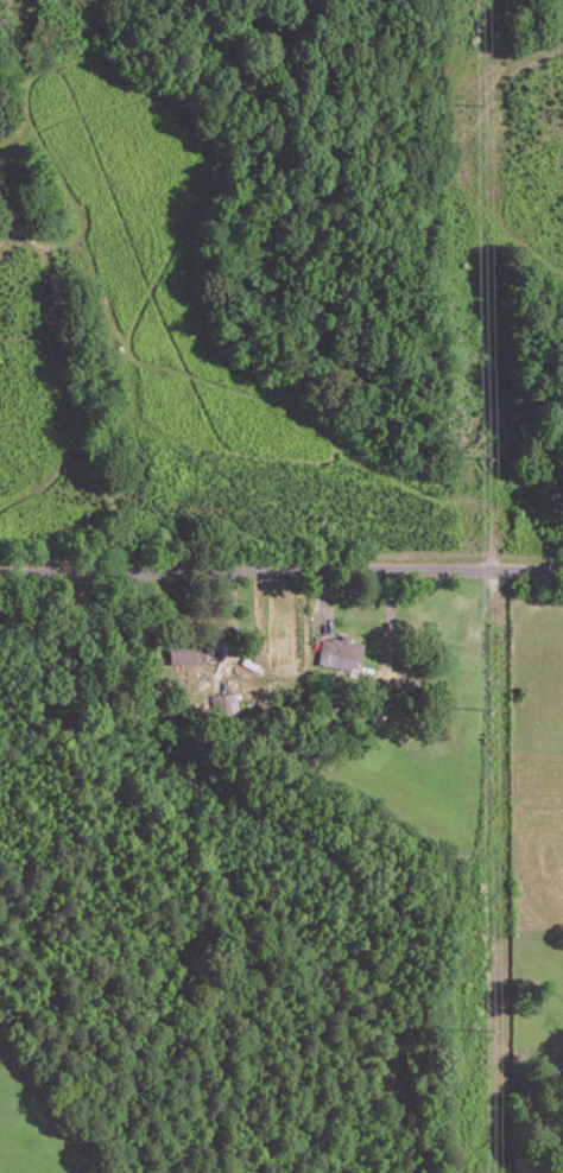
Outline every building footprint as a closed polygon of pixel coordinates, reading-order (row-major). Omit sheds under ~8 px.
[(318,663),(359,670),(364,641),(322,634),(318,663)] [(205,663),(204,643),(170,644),(171,664),(205,663)] [(239,713),(237,692),(213,694),(215,714),(239,713)]
